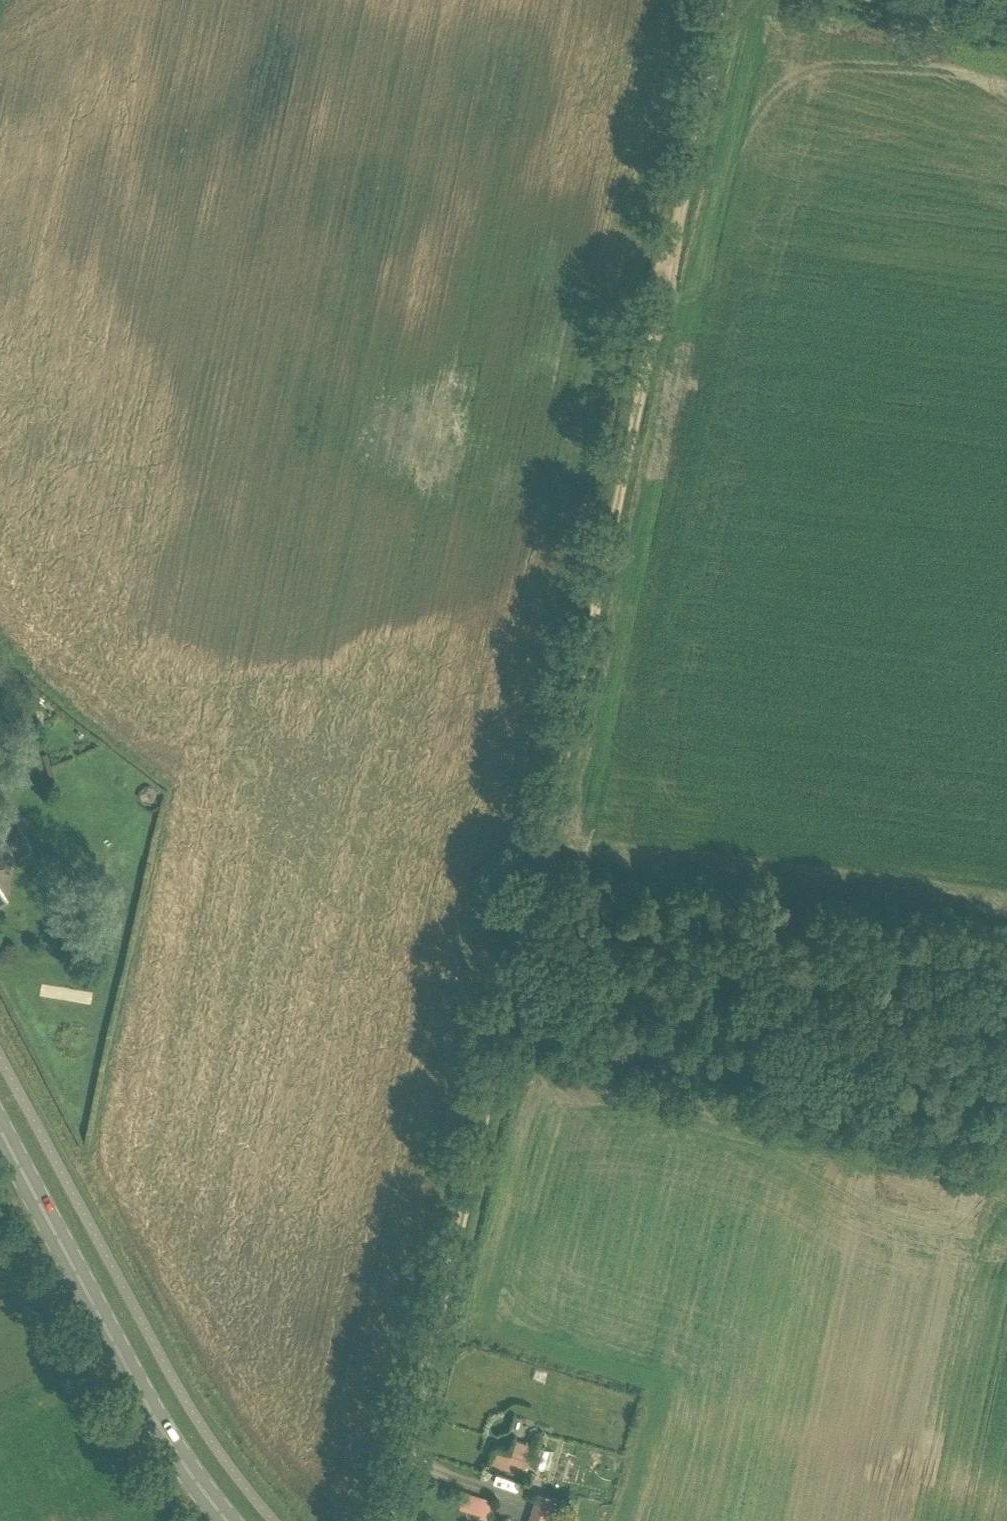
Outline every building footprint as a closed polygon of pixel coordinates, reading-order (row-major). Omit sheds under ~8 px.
[(5,756),(11,769),(24,763),(19,750),(5,756)] [(2,822),(1,821),(0,821),(0,866),(19,856),(2,822)] [(492,1464),(523,1473),(531,1445),(515,1441),(511,1455),(496,1451),(492,1464)] [(486,1507),(488,1492),(457,1488),(455,1503),(486,1507)] [(560,1500),(538,1493),(529,1520),(553,1520),(560,1500)] [(416,1520),(438,1520),(424,1511),(416,1520)]
